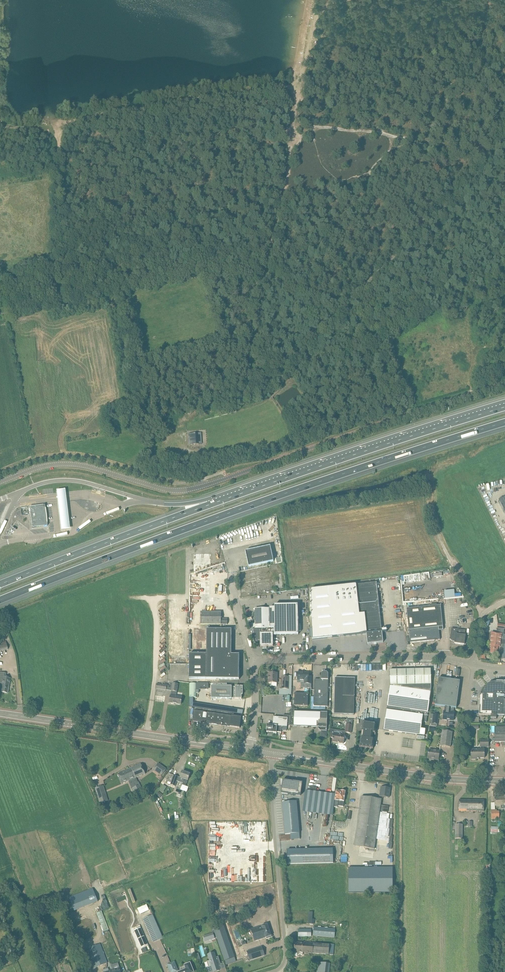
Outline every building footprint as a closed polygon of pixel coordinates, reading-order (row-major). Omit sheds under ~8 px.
[(190,436),(189,436),(189,445),(190,445),(199,444),(199,441),(199,439),(198,433),(193,433),(190,434),(190,436)] [(65,491),(57,492),(62,533),(70,532),(65,491)] [(44,505),(29,507),(32,528),(46,526),(47,526),(47,527),(47,525),(47,524),(47,523),(45,509),(45,508),(45,505),(44,505)] [(245,552),(249,567),(274,561),(270,546),(245,552)] [(194,594),(213,594),(213,554),(195,553),(194,594)] [(311,590),(312,640),(366,634),(367,644),(383,642),(376,582),(311,590)] [(298,635),(298,605),(274,606),(274,609),(255,609),(255,623),(255,628),(255,629),(252,629),(256,641),(260,641),(260,647),(273,646),(273,635),(298,635)] [(407,609),(410,643),(440,640),(439,631),(443,630),(441,606),(407,609)] [(201,624),(221,624),(227,625),(227,619),(221,619),(221,612),(201,612),(201,624)] [(452,628),(450,640),(455,640),(454,644),(464,645),(466,635),(465,635),(465,630),(452,628)] [(231,655),(232,630),(207,630),(206,655),(189,654),(189,679),(206,679),(239,679),(239,680),(239,674),(239,669),(241,669),(241,670),(241,665),(239,665),(239,660),(239,655),(231,655)] [(502,634),(492,633),(491,635),(490,635),(489,640),(491,641),(490,646),(492,646),(500,647),(500,644),(504,645),(504,641),(501,640),(502,634)] [(492,646),(490,654),(497,655),(497,654),(500,655),(501,648),(500,647),(492,646)] [(426,722),(431,688),(431,669),(390,670),(390,687),(384,730),(425,736),(425,730),(421,730),(422,722),(426,722)] [(297,681),(304,681),(304,684),(311,685),(311,677),(309,677),(309,673),(298,672),(297,681)] [(314,694),(314,706),(320,707),(327,707),(328,680),(328,674),(326,672),(323,672),(321,674),(321,678),(319,680),(315,679),(314,694)] [(7,693),(10,678),(5,678),(6,674),(0,673),(0,683),(2,684),(0,692),(7,693)] [(269,673),(268,683),(272,683),(272,686),(277,686),(277,683),(277,673),(269,673)] [(279,692),(279,695),(291,695),(292,682),(289,682),(289,677),(282,677),(282,682),(282,689),(281,692),(279,692)] [(355,678),(335,678),(334,714),(354,715),(355,678)] [(456,708),(460,681),(439,678),(435,705),(445,706),(444,712),(443,720),(453,721),(454,713),(454,708),(456,708)] [(479,715),(484,715),(490,715),(491,719),(496,719),(496,716),(504,716),(504,707),(504,683),(496,682),(496,683),(494,683),(493,683),(492,683),(492,684),(491,684),(490,684),(489,685),(488,685),(487,686),(486,687),(486,688),(485,688),(484,689),(484,690),(484,691),(483,692),(483,693),(483,694),(483,695),(482,695),(480,697),(480,698),(479,715)] [(181,705),(182,698),(176,697),(178,684),(173,683),(171,696),(169,703),(181,705)] [(189,683),(189,697),(196,697),(196,693),(199,693),(199,690),(196,690),(196,689),(208,689),(208,683),(197,683),(189,683)] [(235,699),(242,699),(242,695),(243,695),(243,686),(235,686),(235,687),(232,687),(232,686),(211,686),(211,698),(232,699),(232,698),(235,698),(235,699)] [(294,706),(308,706),(308,694),(295,693),(294,706)] [(268,731),(268,733),(268,734),(273,735),(273,732),(281,733),(281,730),(287,731),(287,725),(293,726),(318,727),(318,729),(320,731),(327,731),(327,727),(327,713),(297,712),(297,709),(291,709),(291,716),(283,715),(283,718),(273,717),(273,726),(267,725),(267,731),(268,731)] [(241,717),(204,712),(194,710),(192,721),(240,728),(241,717)] [(357,718),(356,737),(361,737),(360,742),(359,747),(364,748),(368,748),(369,748),(373,749),(374,744),(374,739),(375,734),(376,729),(376,728),(377,724),(372,723),(368,722),(367,722),(364,722),(364,720),(357,718)] [(495,732),(495,742),(504,742),(504,727),(495,727),(495,732)] [(333,738),(332,742),(344,744),(345,735),(334,733),(334,730),(330,729),(330,737),(333,738)] [(442,731),(441,741),(440,746),(450,747),(452,732),(442,731)] [(481,750),(471,750),(471,759),(479,759),(479,758),(484,758),(484,750),(484,747),(488,747),(488,740),(480,740),(480,747),(481,747),(481,750)] [(429,750),(427,758),(438,760),(440,752),(429,750)] [(141,764),(118,774),(122,784),(131,780),(134,788),(132,789),(135,795),(142,791),(139,785),(138,786),(135,779),(145,774),(141,764)] [(158,764),(153,770),(161,776),(166,769),(158,764)] [(181,775),(180,778),(171,774),(168,782),(171,783),(170,785),(175,787),(177,782),(186,785),(190,774),(183,771),(182,774),(181,774),(181,775)] [(282,785),(282,787),(282,786),(284,786),(283,791),(288,792),(288,794),(296,795),(301,796),(301,792),(302,790),(301,790),(300,790),(301,785),(290,784),(290,782),(283,781),(282,785)] [(108,801),(103,786),(95,788),(100,804),(108,801)] [(389,798),(390,789),(381,787),(379,796),(389,798)] [(341,792),(336,791),(334,807),(338,808),(338,806),(343,807),(345,792),(341,791),(341,792)] [(494,797),(495,802),(495,806),(501,806),(501,809),(504,809),(504,810),(504,796),(504,797),(494,797)] [(382,800),(361,797),(354,847),(374,850),(382,800)] [(459,800),(459,811),(484,812),(484,800),(459,800)] [(285,835),(299,833),(297,801),(282,803),(285,835)] [(491,826),(491,834),(495,835),(499,835),(499,833),(501,833),(501,827),(502,827),(502,823),(502,821),(500,821),(497,821),(497,827),(491,826)] [(333,863),(333,849),(287,850),(288,864),(333,863)] [(349,868),(349,893),(393,893),(393,868),(349,868)] [(98,902),(92,888),(69,897),(72,904),(75,911),(98,902)] [(141,914),(150,910),(148,904),(138,908),(141,914)] [(102,911),(96,913),(104,932),(105,932),(105,933),(109,932),(108,930),(109,930),(102,911)] [(153,915),(142,919),(153,943),(163,939),(153,915)] [(251,929),(255,941),(265,938),(266,938),(266,939),(273,937),(271,932),(270,933),(267,924),(251,929)] [(313,936),(334,938),(335,929),(314,927),(313,936)] [(141,928),(134,930),(135,933),(142,948),(148,945),(142,930),(141,928)] [(303,953),(333,955),(334,945),(303,942),(303,943),(295,943),(294,952),(298,952),(297,955),(303,955),(303,953)] [(100,944),(87,949),(94,968),(107,963),(100,944)] [(247,951),(250,960),(264,956),(262,947),(247,951)] [(215,958),(214,953),(208,955),(211,966),(205,968),(207,971),(213,971),(214,971),(216,971),(219,970),(218,965),(221,964),(218,957),(215,958)] [(170,971),(177,971),(178,971),(174,962),(167,965),(170,971)] [(332,971),(335,971),(336,964),(330,963),(315,962),(314,971),(329,971),(332,971)] [(185,966),(186,969),(180,971),(193,971),(190,963),(185,966)]
